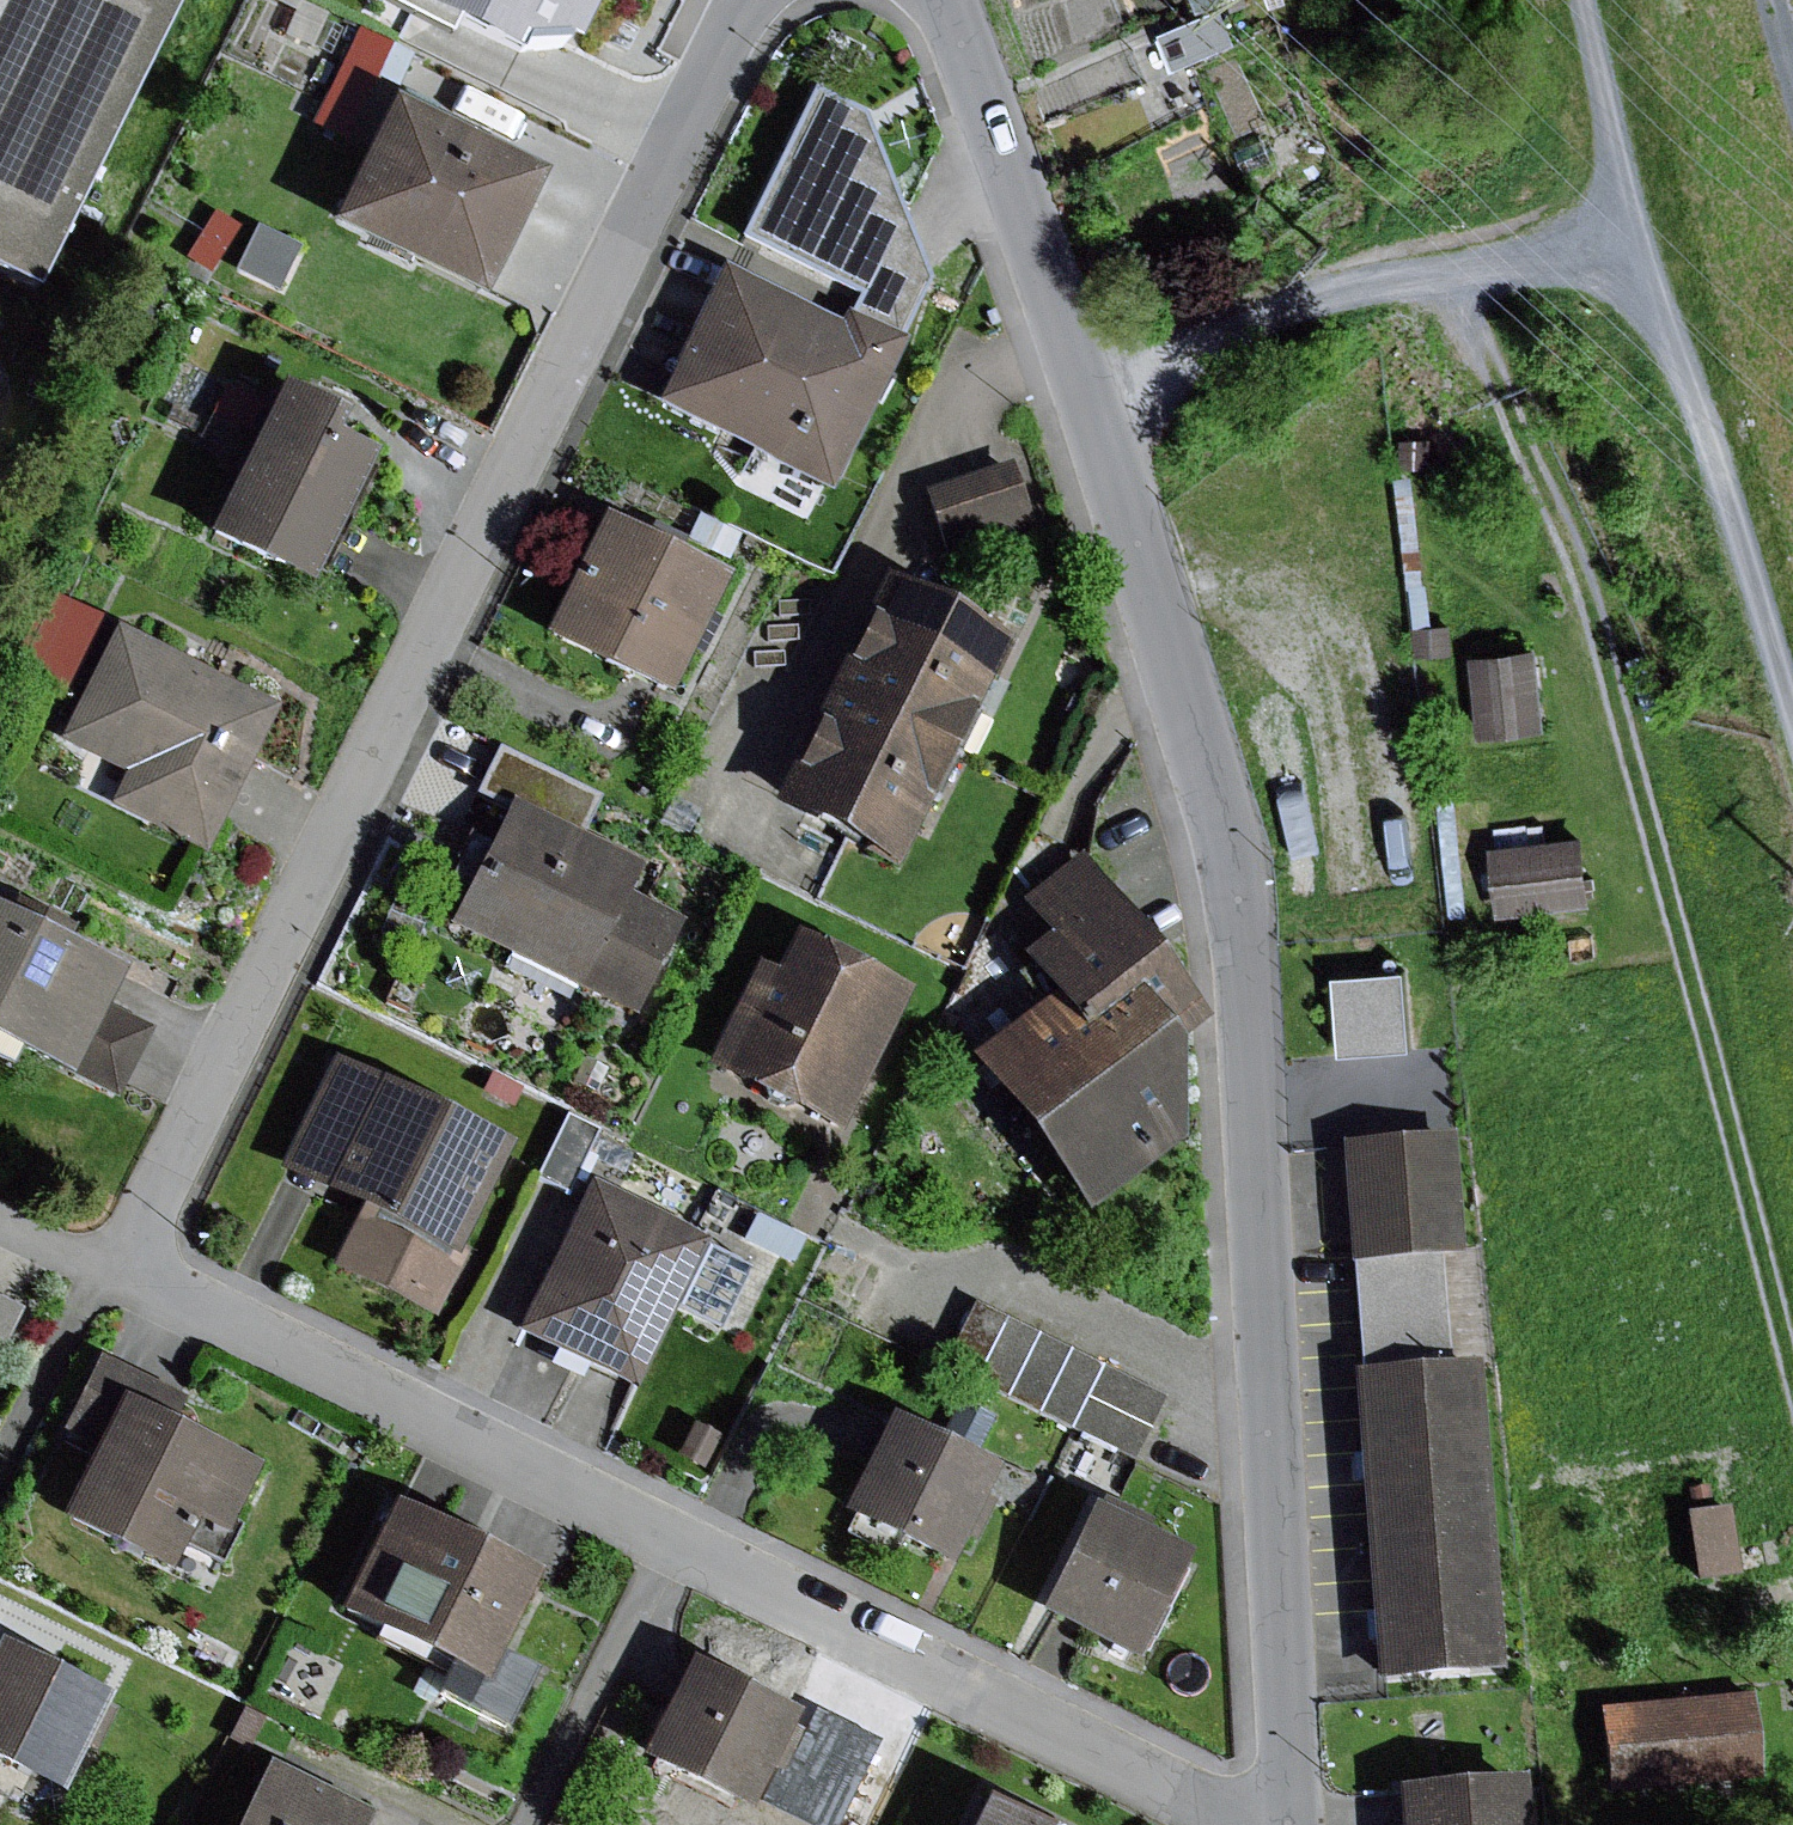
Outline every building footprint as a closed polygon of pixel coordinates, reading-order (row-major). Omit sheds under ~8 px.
[(34,295),(183,0),(0,0),(0,278),(34,295)] [(375,3),(446,38),(451,28),(512,59),(520,44),(562,40),(575,46),(598,0),(376,0),(375,3)] [(392,46),(359,30),(314,123),(348,139),(392,46)] [(843,322),(721,264),(651,408),(832,495),(907,340),(899,337),(929,276),(860,115),(810,91),(736,243),(854,299),(848,311),(843,322)] [(479,300),(539,174),(389,102),(329,228),(479,300)] [(214,212),(186,258),(212,274),(240,228),(214,212)] [(258,229),(236,274),(278,294),(300,249),(258,229)] [(341,418),(278,388),(206,539),(310,589),(373,456),(332,436),(341,418)] [(1013,467),(926,494),(952,580),(1039,553),(1013,467)] [(725,580),(602,519),(543,638),(666,699),(725,580)] [(880,581),(825,695),(953,756),(1008,641),(880,581)] [(46,593),(14,661),(70,687),(102,619),(46,593)] [(1450,627),(1414,628),(1416,654),(1451,652),(1450,627)] [(272,710),(113,631),(58,741),(123,773),(108,802),(203,849),(272,710)] [(1532,651),(1467,658),(1476,737),(1541,730),(1532,651)] [(953,756),(825,695),(772,809),(899,868),(953,756)] [(499,751),(478,795),(506,806),(581,842),(601,798),(499,751)] [(636,1017),(680,925),(625,899),(639,869),(581,842),(506,806),(448,928),(636,1017)] [(1587,905),(1580,838),(1490,848),(1497,914),(1587,905)] [(1207,1024),(1077,857),(1021,900),(1046,932),(1012,959),(1043,999),(963,1061),(1085,1219),(1179,1147),(1173,1050),(1207,1024)] [(0,906),(0,1064),(10,1069),(18,1054),(70,1081),(107,1006),(127,970),(0,906)] [(773,973),(756,965),(705,1067),(838,1133),(908,994),(792,936),(773,973)] [(1406,971),(1333,977),(1340,1058),(1413,1052),(1406,971)] [(153,1029),(107,1006),(70,1081),(116,1104),(153,1029)] [(435,1319),(517,1146),(332,1059),(278,1174),(358,1212),(331,1270),(435,1319)] [(583,1059),(573,1083),(596,1093),(606,1069),(583,1059)] [(491,1077),(482,1096),(513,1110),(521,1091),(491,1077)] [(568,1118),(537,1181),(567,1196),(598,1132),(568,1118)] [(1340,1144),(1351,1265),(1441,1257),(1463,1255),(1452,1135),(1340,1144)] [(708,1242),(589,1184),(516,1333),(635,1391),(675,1312),(705,1248),(708,1242)] [(756,1216),(743,1242),(793,1267),(806,1242),(756,1216)] [(749,1269),(705,1248),(675,1312),(720,1333),(749,1269)] [(1351,1265),(1359,1377),(1449,1370),(1441,1257),(1351,1265)] [(0,1302),(0,1362),(23,1312),(0,1302)] [(974,1385),(1006,1321),(973,1305),(941,1369),(974,1385)] [(1163,1398),(1006,1321),(974,1385),(1132,1461),(1163,1398)] [(99,1456),(124,1403),(137,1377),(95,1357),(57,1436),(99,1456)] [(1495,1678),(1477,1370),(1449,1370),(1359,1377),(1364,1473),(1376,1685),(1495,1678)] [(262,1468),(124,1403),(99,1456),(64,1529),(164,1577),(182,1541),(218,1559),(262,1468)] [(983,1499),(996,1474),(885,1421),(838,1519),(948,1572),(963,1541),(974,1547),(995,1504),(983,1499)] [(692,1427),(675,1460),(700,1473),(717,1440),(692,1427)] [(1731,1509),(1686,1516),(1696,1582),(1742,1575),(1731,1509)] [(535,1579),(391,1512),(340,1620),(444,1669),(431,1697),(505,1731),(532,1674),(498,1658),(535,1579)] [(1188,1560),(1091,1512),(1039,1619),(1135,1666),(1188,1560)] [(0,1648),(0,1768),(63,1798),(110,1700),(0,1648)] [(796,1718),(689,1665),(640,1762),(747,1815),(796,1718)] [(1744,1696),(1601,1712),(1609,1792),(1753,1776),(1744,1696)] [(244,1709),(227,1741),(247,1752),(264,1719),(244,1709)] [(262,1768),(235,1824),(371,1824),(373,1821),(262,1768)] [(1393,1789),(1396,1824),(1522,1824),(1518,1779),(1393,1789)] [(979,1806),(970,1824),(1019,1824),(979,1806)]
